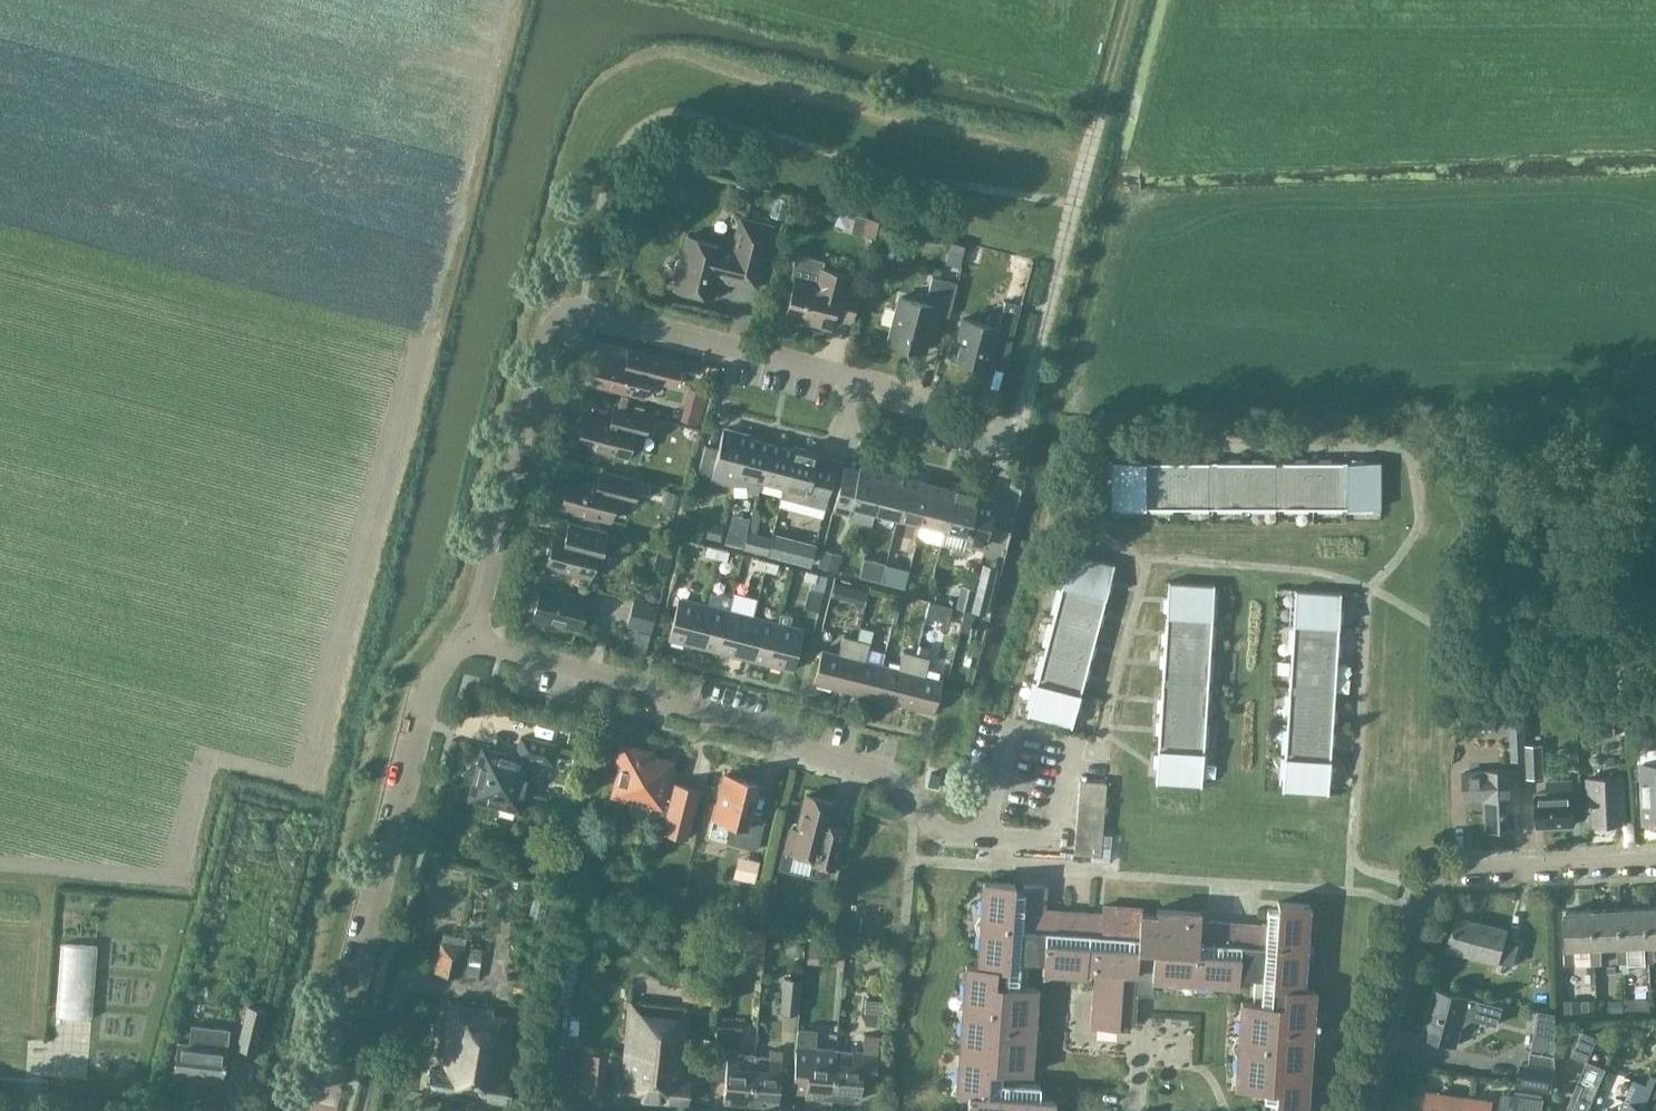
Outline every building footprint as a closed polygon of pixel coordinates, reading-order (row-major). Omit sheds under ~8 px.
[(676,260),(674,271),(676,276),(674,287),(712,297),(717,278),(756,288),(772,225),(740,217),(732,247),(687,235),(681,258),(676,260)] [(878,239),(882,221),(869,218),(865,235),(878,239)] [(964,245),(951,241),(949,249),(962,252),(964,245)] [(849,275),(820,268),(816,281),(795,276),(785,316),(829,327),(832,316),(849,320),(857,291),(846,288),(849,275)] [(957,283),(932,276),(925,302),(900,296),(897,309),(885,306),(880,322),(893,325),(888,342),(923,351),(933,312),(948,316),(957,283)] [(1005,301),(1002,311),(998,327),(962,318),(952,358),(988,367),(996,338),(1011,342),(1020,305),(1005,301)] [(681,361),(665,357),(629,348),(626,361),(599,354),(592,382),(642,395),(648,371),(677,378),(681,361)] [(706,392),(689,388),(686,399),(703,403),(706,392)] [(700,407),(682,403),(679,417),(697,421),(700,407)] [(648,417),(614,409),(611,421),(584,415),(577,443),(627,455),(633,432),(644,435),(648,417)] [(734,485),(747,436),(739,434),(740,431),(725,427),(724,431),(723,430),(718,448),(705,445),(698,471),(711,475),(709,479),(734,485)] [(770,442),(747,436),(734,485),(733,487),(757,493),(760,480),(770,442)] [(784,486),(793,448),(770,442),(760,480),(784,486)] [(822,516),(827,497),(834,468),(815,463),(817,455),(816,454),(817,451),(802,447),(801,450),(793,448),(784,486),(779,505),(822,516)] [(1108,506),(1142,506),(1141,460),(1108,460),(1108,506)] [(1141,460),(1142,506),(1175,506),(1175,460),(1141,460)] [(1209,506),(1209,460),(1175,460),(1175,506),(1209,506)] [(1242,506),(1242,460),(1209,460),(1209,506),(1242,506)] [(1276,506),(1276,460),(1242,460),(1242,506),(1276,506)] [(1310,506),(1310,460),(1276,460),(1276,506),(1310,506)] [(1343,506),(1343,460),(1310,460),(1310,506),(1343,506)] [(1377,506),(1377,460),(1343,460),(1343,506),(1377,506)] [(864,509),(875,466),(860,462),(855,483),(841,479),(833,510),(849,514),(851,505),(864,509)] [(894,516),(905,474),(875,466),(864,509),(894,516)] [(598,484),(569,476),(561,507),(609,520),(614,499),(632,503),(638,479),(601,470),(598,484)] [(923,524),(934,481),(905,474),(894,516),(923,524)] [(952,532),(963,489),(934,481),(923,524),(952,532)] [(952,532),(949,546),(963,549),(964,544),(979,548),(983,532),(988,529),(995,502),(977,497),(979,488),(965,484),(963,489),(952,532)] [(680,494),(666,491),(663,503),(678,506),(680,494)] [(759,517),(752,515),(748,530),(755,532),(759,517)] [(723,523),(708,520),(704,536),(719,540),(723,523)] [(565,538),(554,535),(546,564),(591,575),(598,548),(603,549),(607,531),(569,521),(565,538)] [(745,532),(728,528),(725,542),(742,546),(745,532)] [(748,530),(747,529),(742,548),(765,553),(770,535),(755,532),(748,530)] [(816,543),(772,532),(766,554),(810,565),(816,543)] [(705,554),(715,557),(718,547),(707,544),(705,554)] [(729,550),(718,547),(715,557),(727,560),(729,550)] [(841,554),(822,548),(817,565),(837,571),(841,554)] [(1066,553),(1057,585),(1102,597),(1111,564),(1066,553)] [(756,557),(753,567),(765,570),(767,560),(756,557)] [(868,559),(864,576),(881,581),(886,563),(868,559)] [(778,563),(767,560),(765,570),(776,573),(778,563)] [(896,566),(892,583),(905,587),(909,569),(896,566)] [(818,572),(806,569),(803,579),(811,581),(815,582),(817,574),(818,572)] [(826,576),(817,574),(815,582),(811,581),(810,588),(822,591),(826,576)] [(785,581),(778,580),(776,588),(783,590),(785,581)] [(1211,583),(1165,580),(1163,614),(1209,617),(1211,583)] [(849,585),(835,582),(833,592),(847,594),(849,585)] [(962,584),(956,605),(967,608),(986,613),(992,588),(978,585),(977,587),(962,584)] [(580,629),(588,597),(541,585),(533,617),(580,629)] [(1057,585),(1049,617),(1094,629),(1102,597),(1057,585)] [(653,603),(659,599),(661,593),(657,587),(651,586),(646,589),(644,595),(647,600),(653,603)] [(1291,588),(1289,622),(1335,625),(1338,591),(1291,588)] [(822,592),(809,589),(804,607),(817,610),(822,592)] [(693,644),(704,603),(679,597),(668,638),(693,644)] [(718,651),(728,609),(730,600),(719,597),(716,606),(704,603),(693,644),(718,651)] [(651,630),(657,604),(633,598),(627,624),(651,630)] [(929,602),(925,615),(949,622),(953,608),(929,602)] [(743,657),(753,616),(728,609),(718,651),(743,657)] [(778,622),(768,663),(793,670),(803,628),(790,625),(792,616),(780,613),(778,622)] [(1209,617),(1163,614),(1161,647),(1207,650),(1209,617)] [(768,663),(778,622),(753,616),(743,657),(768,663)] [(1049,617),(1041,650),(1085,661),(1094,629),(1049,617)] [(1333,658),(1335,625),(1289,622),(1287,655),(1333,658)] [(873,697),(882,664),(865,660),(873,629),(860,625),(856,638),(843,689),(873,697)] [(648,633),(635,630),(629,654),(642,657),(648,633)] [(843,689),(856,638),(843,635),(838,653),(821,649),(813,682),(843,689)] [(903,704),(916,654),(917,645),(906,642),(904,650),(902,650),(898,668),(882,664),(873,697),(903,704)] [(918,644),(917,645),(916,654),(903,704),(934,712),(942,679),(925,675),(930,657),(927,656),(929,647),(918,644)] [(1161,647),(1159,681),(1205,684),(1207,650),(1161,647)] [(1041,650),(1032,682),(1077,694),(1085,661),(1041,650)] [(1287,655),(1285,689),(1331,692),(1333,658),(1287,655)] [(1159,681),(1157,715),(1203,718),(1205,684),(1159,681)] [(1069,726),(1077,694),(1032,682),(1024,714),(1069,726)] [(1329,726),(1331,692),(1285,689),(1283,723),(1329,726)] [(1582,698),(1582,707),(1598,707),(1598,698),(1582,698)] [(1582,708),(1582,717),(1598,717),(1598,708),(1582,708)] [(1463,715),(1464,727),(1492,726),(1491,714),(1463,715)] [(1203,718),(1157,715),(1154,749),(1201,752),(1203,718)] [(1283,723),(1281,757),(1327,760),(1329,726),(1283,723)] [(1511,761),(1525,760),(1525,744),(1526,744),(1525,725),(1509,725),(1511,761)] [(556,745),(521,736),(516,758),(483,749),(471,797),(518,809),(532,757),(551,762),(556,745)] [(653,756),(654,751),(620,743),(615,763),(620,764),(613,793),(623,796),(622,800),(649,807),(650,803),(661,805),(662,801),(669,803),(663,831),(686,836),(698,789),(667,781),(672,760),(653,756)] [(1543,744),(1526,744),(1525,744),(1525,760),(1526,778),(1544,777),(1543,744)] [(1201,752),(1154,749),(1152,782),(1199,785),(1201,752)] [(1325,793),(1327,760),(1281,757),(1279,790),(1325,793)] [(1655,819),(1655,758),(1640,759),(1642,820),(1655,819)] [(1483,768),(1483,770),(1462,772),(1463,800),(1484,799),(1485,827),(1513,826),(1512,802),(1516,802),(1515,766),(1483,768)] [(713,817),(708,837),(729,842),(757,849),(764,819),(749,815),(757,782),(724,774),(713,817)] [(1624,795),(1623,774),(1587,775),(1588,791),(1590,791),(1590,799),(1584,799),(1584,819),(1591,819),(1591,822),(1622,821),(1621,795),(1624,795)] [(1536,824),(1572,822),(1570,777),(1545,778),(1545,788),(1535,789),(1536,824)] [(1102,801),(1104,781),(1077,779),(1076,799),(1102,801)] [(833,801),(806,794),(797,829),(790,828),(784,850),(812,857),(811,861),(834,867),(844,828),(827,823),(833,801)] [(1076,799),(1074,812),(1101,815),(1102,801),(1076,799)] [(1073,826),(1100,828),(1101,815),(1074,812),(1073,826)] [(1073,826),(1072,839),(1099,841),(1100,828),(1073,826)] [(1098,855),(1099,841),(1072,839),(1071,852),(1098,855)] [(762,876),(768,854),(746,848),(740,870),(762,876)] [(1246,977),(1254,978),(1252,1003),(1241,1002),(1234,1088),(1264,1090),(1263,1099),(1275,1100),(1274,1110),(1305,1110),(1313,988),(1301,988),(1306,903),(1276,900),(1275,908),(1265,908),(1264,924),(1198,919),(1199,911),(1155,908),(1155,914),(1139,913),(1140,907),(1101,904),(1101,912),(1042,908),(1044,884),(1022,883),(1022,891),(1013,890),(1014,882),(983,880),(977,965),(965,964),(956,1093),(968,1093),(967,1110),(1053,1110),(1054,1098),(1039,1097),(1040,1086),(1016,1084),(1017,1072),(1030,1073),(1036,987),(1025,987),(1026,961),(1043,962),(1042,972),(1086,975),(1086,970),(1095,971),(1091,1027),(1118,1029),(1119,1024),(1133,1025),(1135,993),(1137,993),(1138,984),(1152,985),(1152,980),(1237,986),(1238,977),(1246,977)] [(1642,940),(1641,903),(1615,904),(1616,942),(1617,958),(1628,958),(1628,940),(1642,940)] [(1641,903),(1642,940),(1643,957),(1655,957),(1655,939),(1655,903),(1641,903)] [(1616,942),(1615,904),(1588,905),(1589,943),(1590,959),(1602,959),(1602,942),(1616,942)] [(1566,942),(1563,942),(1564,960),(1590,959),(1589,943),(1588,905),(1565,906),(1566,942)] [(1510,960),(1514,942),(1501,938),(1503,928),(1452,915),(1445,943),(1510,960)] [(772,942),(773,922),(740,921),(739,941),(772,942)] [(478,978),(482,947),(440,941),(435,971),(478,978)] [(809,944),(807,961),(825,962),(826,946),(809,944)] [(714,982),(685,976),(681,999),(710,1004),(714,982)] [(801,977),(782,976),(779,1013),(798,1014),(801,977)] [(1420,1036),(1457,1045),(1462,1023),(1472,1017),(1497,1024),(1502,1006),(1433,989),(1420,1036)] [(618,1070),(616,1094),(685,1101),(688,1077),(682,1076),(688,1011),(688,1006),(628,1000),(627,1005),(621,1071),(618,1070)] [(865,1000),(864,1012),(881,1014),(882,1001),(865,1000)] [(1581,1012),(1580,1000),(1565,1001),(1566,1013),(1581,1012)] [(1595,1000),(1583,1000),(1583,1011),(1595,1011),(1595,1000)] [(1622,1000),(1609,1001),(1609,1012),(1623,1011),(1622,1000)] [(428,1058),(423,1083),(505,1098),(510,1072),(501,1070),(511,1016),(494,1013),(494,1009),(448,1001),(437,1059),(428,1058)] [(254,1053),(266,1010),(246,1005),(236,1049),(254,1053)] [(1537,1011),(1535,1024),(1554,1027),(1554,1014),(1537,1011)] [(189,1040),(176,1038),(172,1071),(222,1077),(228,1025),(192,1021),(189,1040)] [(749,1102),(752,1064),(753,1054),(735,1052),(737,1026),(714,1024),(710,1062),(724,1063),(721,1100),(749,1102)] [(793,1074),(792,1084),(806,1085),(804,1099),(822,1100),(822,1095),(832,1096),(837,1048),(814,1046),(815,1029),(797,1027),(797,1028),(793,1074)] [(1580,1031),(1570,1054),(1587,1060),(1598,1032),(1580,1031)] [(851,1048),(837,1048),(832,1096),(859,1099),(861,1077),(875,1079),(878,1034),(866,1033),(864,1050),(851,1048)] [(752,1064),(749,1102),(776,1104),(780,1056),(781,1050),(769,1048),(769,1055),(753,1054),(752,1064)] [(1521,1062),(1518,1081),(1556,1087),(1555,1054),(1530,1050),(1528,1063),(1521,1062)] [(581,1052),(578,1090),(602,1092),(605,1054),(581,1052)] [(1568,1106),(1573,1107),(1571,1110),(1587,1110),(1587,1109),(1605,1068),(1591,1062),(1587,1060),(1568,1106)] [(1645,1108),(1655,1079),(1655,1074),(1650,1072),(1646,1084),(1633,1079),(1619,1110),(1644,1110),(1645,1108)] [(1645,1108),(1649,1109),(1653,1110),(1655,1104),(1655,1079),(1645,1108)] [(1500,1091),(1498,1110),(1542,1110),(1544,1097),(1500,1091)] [(1423,1110),(1488,1110),(1489,1107),(1486,1107),(1487,1099),(1466,1096),(1465,1104),(1425,1098),(1423,1110)]
